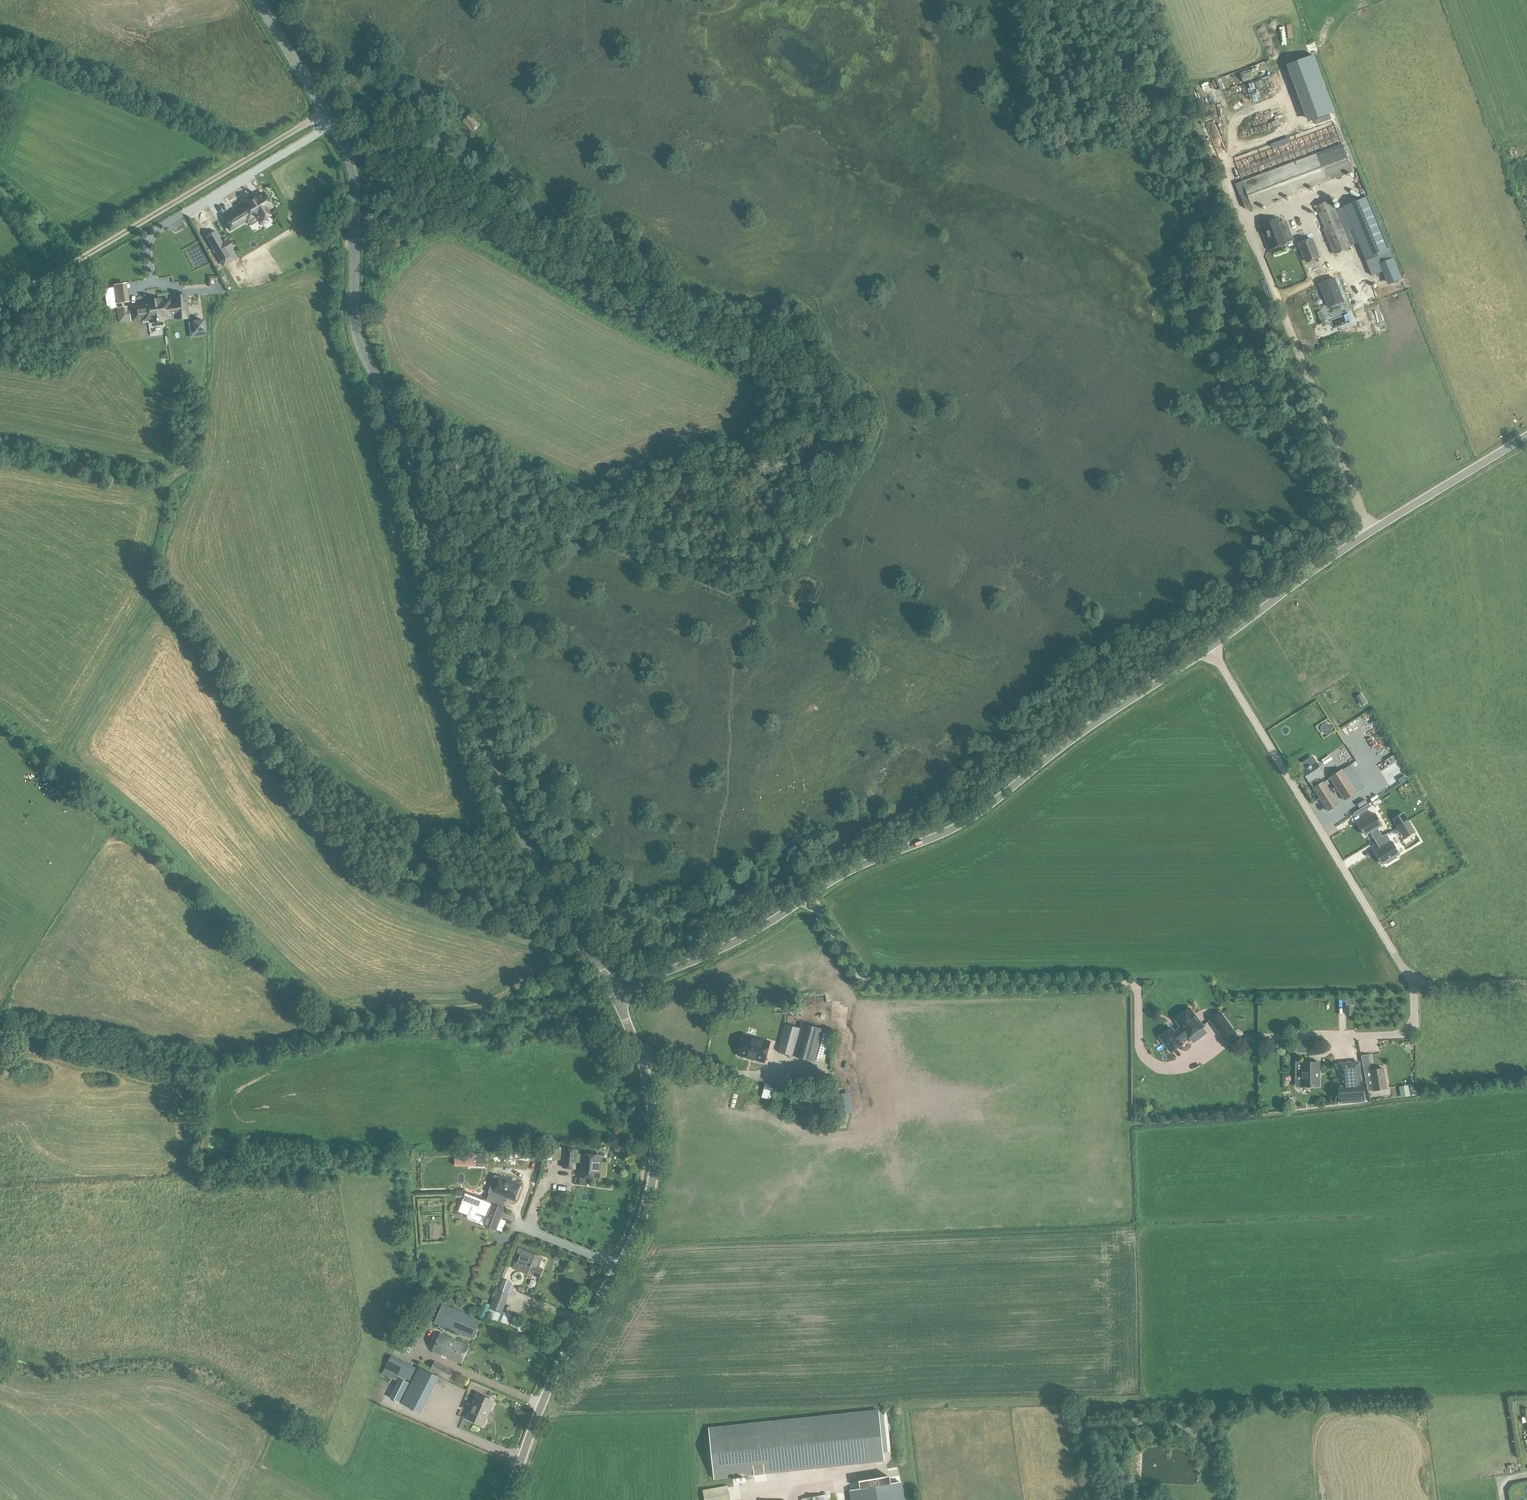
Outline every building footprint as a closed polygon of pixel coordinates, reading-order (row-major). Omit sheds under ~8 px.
[(1313,53),(1286,64),(1308,121),(1335,111),(1313,53)] [(1243,82),(1273,72),(1269,60),(1239,70),(1243,82)] [(1201,82),(1203,97),(1210,96),(1208,81),(1201,82)] [(1255,102),(1262,100),(1263,104),(1272,100),(1268,90),(1236,104),(1240,114),(1257,107),(1255,102)] [(463,121),(474,133),(481,126),(471,114),(463,121)] [(1237,114),(1228,117),(1232,128),(1238,126),(1237,122),(1240,121),(1237,114)] [(1220,137),(1215,139),(1219,151),(1224,149),(1220,137)] [(1342,144),(1242,181),(1242,182),(1247,196),(1253,210),(1353,172),(1342,144)] [(1247,196),(1242,182),(1236,185),(1241,198),(1247,196)] [(240,210),(224,220),(230,230),(247,220),(247,222),(256,216),(260,221),(269,215),(266,210),(272,207),(264,193),(255,198),(254,196),(253,197),(254,199),(249,202),(248,200),(244,202),(245,204),(239,208),(240,210)] [(206,199),(209,206),(217,203),(215,196),(206,199)] [(1247,196),(1241,198),(1245,209),(1249,211),(1253,210),(1247,196)] [(1368,198),(1344,208),(1366,262),(1367,261),(1390,252),(1368,198)] [(1344,233),(1331,200),(1313,207),(1333,254),(1350,247),(1344,233)] [(216,259),(198,225),(202,223),(197,213),(206,208),(204,204),(165,223),(190,272),(216,259)] [(1300,211),(1289,214),(1295,235),(1306,231),(1300,211)] [(1278,218),(1260,225),(1269,249),(1293,240),(1286,221),(1280,224),(1278,218)] [(231,249),(226,241),(222,244),(215,232),(207,236),(224,265),(235,258),(230,249),(231,249)] [(249,234),(232,242),(235,249),(252,241),(249,234)] [(1311,239),(1299,243),(1307,262),(1319,258),(1311,239)] [(1393,259),(1382,263),(1384,270),(1390,284),(1402,279),(1393,259)] [(1320,284),(1329,307),(1344,301),(1335,278),(1320,284)] [(140,304),(140,305),(131,306),(133,320),(142,319),(142,320),(150,319),(151,322),(164,320),(163,317),(171,316),(171,315),(175,315),(176,318),(188,318),(186,295),(175,296),(175,304),(170,304),(169,300),(161,301),(161,299),(157,300),(156,301),(153,302),(152,300),(148,301),(148,303),(140,304)] [(193,321),(194,333),(206,331),(205,319),(193,321)] [(1367,702),(1361,694),(1357,697),(1362,705),(1367,702)] [(1312,719),(1301,727),(1309,737),(1320,728),(1312,719)] [(1312,757),(1299,766),(1303,771),(1309,782),(1311,781),(1315,787),(1314,788),(1329,811),(1339,804),(1331,792),(1326,786),(1324,782),(1320,784),(1316,777),(1323,773),(1316,762),(1316,763),(1312,757)] [(1342,770),(1330,778),(1345,800),(1357,792),(1357,791),(1354,787),(1342,770)] [(1357,791),(1362,788),(1359,783),(1354,787),(1357,791)] [(1375,812),(1358,822),(1366,834),(1370,831),(1375,840),(1383,835),(1378,827),(1382,824),(1375,812)] [(1408,820),(1398,826),(1401,831),(1407,828),(1411,834),(1415,831),(1408,820)] [(1383,835),(1375,840),(1380,848),(1376,851),(1383,863),(1385,861),(1386,863),(1398,856),(1397,855),(1399,853),(1392,841),(1388,844),(1383,835)] [(1190,1008),(1175,1019),(1182,1028),(1179,1030),(1185,1038),(1188,1036),(1188,1037),(1203,1026),(1190,1008)] [(1236,1033),(1221,1013),(1210,1020),(1225,1041),(1236,1033)] [(803,1023),(801,1029),(794,1056),(815,1062),(824,1029),(803,1023)] [(778,1052),(794,1056),(801,1029),(786,1025),(778,1052)] [(1172,1028),(1160,1037),(1171,1052),(1183,1043),(1181,1041),(1185,1038),(1179,1030),(1175,1033),(1172,1028)] [(744,1034),(739,1055),(748,1058),(749,1057),(755,1059),(765,1062),(771,1041),(744,1034)] [(1384,1068),(1371,1070),(1368,1055),(1361,1056),(1368,1091),(1387,1089),(1384,1068)] [(1319,1062),(1297,1062),(1297,1069),(1296,1070),(1296,1077),(1298,1078),(1298,1086),(1319,1086),(1319,1062)] [(1338,1084),(1339,1102),(1364,1101),(1363,1082),(1360,1082),(1359,1062),(1339,1064),(1340,1083),(1338,1084)] [(1410,1096),(1409,1085),(1399,1087),(1401,1097),(1410,1096)] [(852,1111),(849,1095),(837,1097),(840,1113),(852,1111)] [(792,1097),(789,1107),(805,1112),(808,1101),(792,1097)] [(617,1145),(614,1148),(615,1151),(618,1153),(621,1152),(622,1149),(620,1146),(617,1145)] [(565,1148),(565,1153),(563,1168),(577,1169),(581,1170),(581,1176),(599,1178),(600,1175),(606,1176),(607,1163),(601,1162),(601,1155),(582,1154),(578,1154),(578,1149),(565,1148)] [(474,1154),(456,1153),(455,1165),(474,1166),(474,1163),(474,1154)] [(491,1189),(492,1190),(488,1202),(503,1208),(507,1197),(515,1200),(520,1185),(496,1175),(491,1189)] [(488,1202),(470,1195),(466,1194),(463,1202),(472,1205),(469,1216),(470,1219),(481,1223),(496,1229),(504,1208),(503,1208),(488,1202)] [(526,1228),(535,1229),(537,1210),(528,1209),(526,1228)] [(538,1268),(543,1258),(517,1247),(514,1253),(519,1255),(514,1267),(540,1278),(543,1270),(538,1268)] [(503,1279),(499,1291),(507,1294),(512,1282),(503,1279)] [(498,1291),(492,1308),(502,1312),(508,1295),(507,1294),(499,1291),(498,1291)] [(472,1339),(480,1319),(443,1303),(434,1323),(472,1339)] [(491,1309),(487,1320),(498,1323),(502,1313),(502,1312),(492,1308),(491,1309)] [(515,1321),(513,1329),(519,1331),(521,1325),(522,1324),(515,1321)] [(433,1352),(461,1364),(469,1345),(441,1333),(433,1352)] [(413,1342),(402,1337),(398,1346),(409,1351),(413,1342)] [(410,1381),(417,1367),(392,1355),(385,1369),(400,1376),(410,1381)] [(435,1361),(430,1371),(438,1374),(450,1381),(455,1371),(435,1361)] [(420,1367),(401,1403),(419,1412),(437,1376),(420,1367)] [(400,1376),(385,1369),(382,1374),(397,1382),(400,1376)] [(409,1383),(399,1378),(390,1397),(400,1402),(409,1383)] [(466,1406),(471,1390),(456,1385),(451,1402),(466,1406)] [(478,1394),(467,1418),(484,1425),(494,1401),(478,1394)] [(1405,1419),(1424,1420),(1425,1409),(1406,1408),(1405,1419)] [(884,1460),(879,1411),(710,1428),(715,1478),(884,1460)] [(891,1484),(890,1478),(861,1483),(862,1489),(851,1490),(853,1499),(904,1499),(901,1482),(891,1484)] [(703,1488),(704,1496),(709,1496),(709,1499),(711,1499),(741,1497),(740,1485),(703,1488)]
